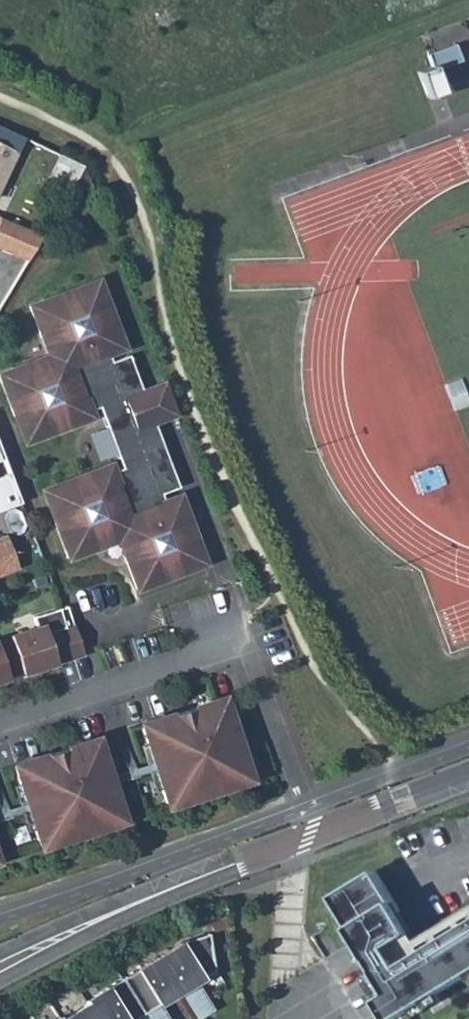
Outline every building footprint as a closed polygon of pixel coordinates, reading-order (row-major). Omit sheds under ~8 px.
[(457,42),(429,52),(433,64),(417,70),(427,97),(446,90),(438,68),(463,58),(457,42)] [(0,127),(0,188),(23,137),(0,127)] [(84,166),(60,155),(49,178),(71,189),(72,189),(84,166)] [(93,189),(84,166),(72,189),(88,199),(93,189)] [(4,220),(0,228),(0,249),(28,262),(43,237),(4,220)] [(177,415),(163,380),(140,389),(127,354),(110,361),(107,353),(122,347),(106,306),(103,307),(94,283),(70,292),(69,290),(28,305),(47,355),(0,373),(0,381),(13,415),(15,414),(25,438),(49,429),(50,432),(91,416),(89,409),(98,406),(121,467),(112,470),(109,464),(68,480),(69,482),(45,491),(54,515),(52,516),(67,557),(117,538),(136,588),(177,572),(176,570),(200,561),(191,537),(194,536),(178,495),(162,501),(160,493),(175,487),(155,436),(144,441),(140,429),(151,425),(177,415)] [(446,382),(456,409),(468,404),(468,395),(462,376),(446,382)] [(155,436),(151,425),(140,429),(144,441),(155,436)] [(20,503),(9,472),(0,475),(0,510),(20,503)] [(18,568),(5,535),(0,537),(0,574),(18,568)] [(9,677),(8,674),(24,669),(25,672),(81,654),(67,609),(37,618),(40,629),(14,637),(16,642),(1,646),(0,642),(0,680),(9,677)] [(213,701),(140,724),(166,807),(243,782),(241,778),(246,777),(246,779),(248,778),(235,739),(226,742),(213,701)] [(45,846),(122,821),(96,739),(13,765),(39,845),(40,845),(39,843),(44,842),(45,846)] [(372,867),(328,893),(366,955),(410,929),(372,867)] [(362,975),(389,1018),(468,969),(468,919),(398,962),(395,955),(362,975)] [(182,942),(157,957),(178,992),(183,999),(192,994),(187,986),(212,971),(206,935),(182,942)] [(121,980),(144,1018),(151,1018),(155,1016),(151,1008),(178,992),(157,957),(121,980)] [(86,1005),(94,1018),(144,1018),(121,980),(84,1002),(86,1005)] [(63,1018),(94,1018),(86,1005),(63,1018)]
